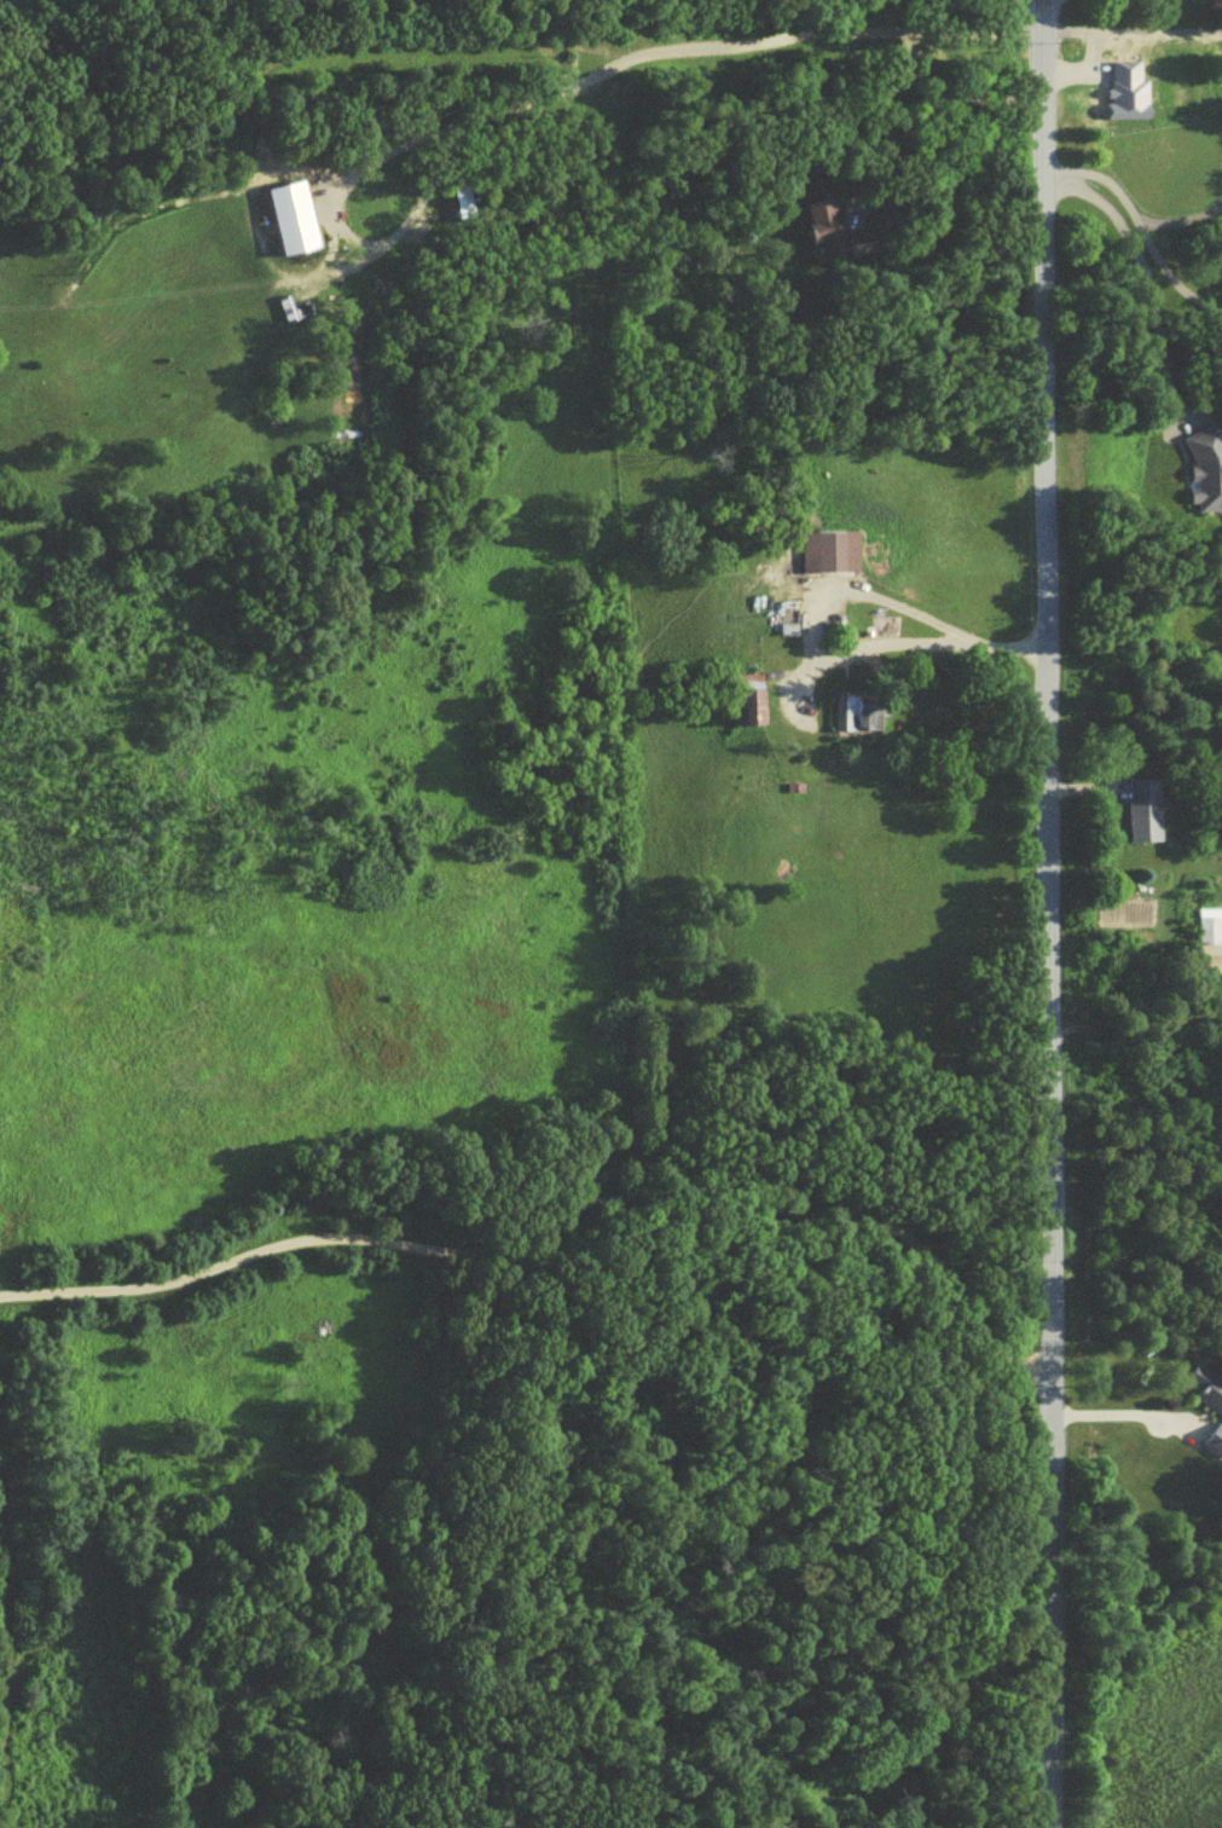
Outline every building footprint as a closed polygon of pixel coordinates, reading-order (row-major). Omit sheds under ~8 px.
[(850,261),(837,204),(808,210),(821,268),(850,261)] [(1193,518),(1221,517),(1221,452),(1221,435),(1191,436),(1193,518)] [(848,538),(805,538),(805,578),(848,578),(848,538)] [(768,729),(766,679),(744,680),(746,730),(768,729)] [(838,736),(883,736),(883,701),(838,701),(838,736)] [(1162,847),(1161,784),(1129,785),(1130,848),(1162,847)] [(1202,948),(1221,948),(1221,922),(1202,922),(1202,948)] [(1195,1368),(1178,1394),(1221,1422),(1202,1452),(1221,1465),(1221,1386),(1195,1368)]
